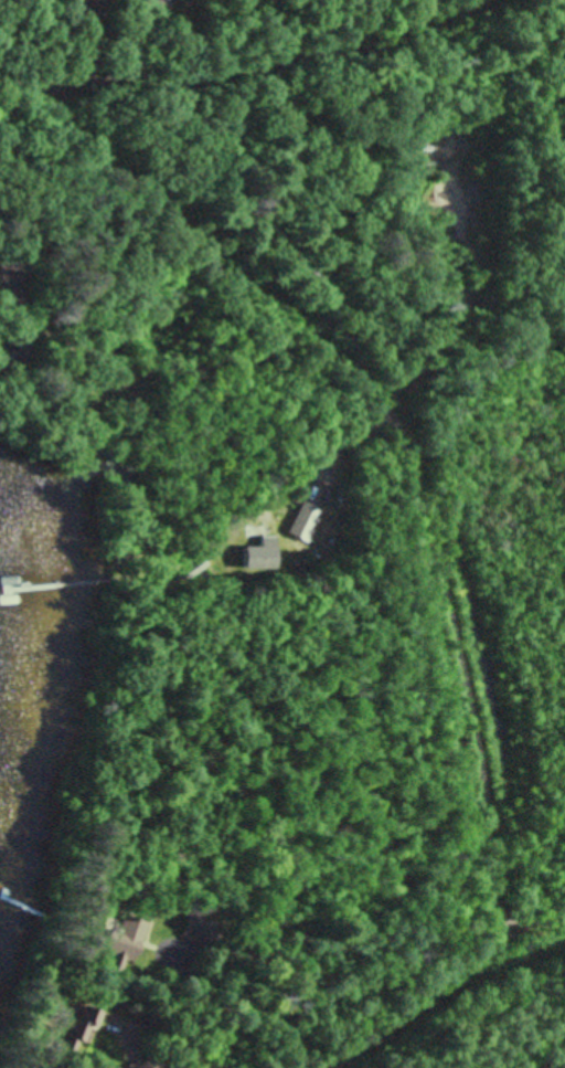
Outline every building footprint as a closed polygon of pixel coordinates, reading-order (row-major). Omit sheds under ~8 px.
[(266,548),(234,548),(234,571),(266,571),(266,548)] [(143,920),(121,913),(116,931),(103,927),(97,947),(111,952),(108,962),(127,968),(143,920)] [(204,936),(204,916),(184,916),(184,936),(204,936)] [(97,1012),(76,1003),(63,1036),(84,1045),(97,1012)]
